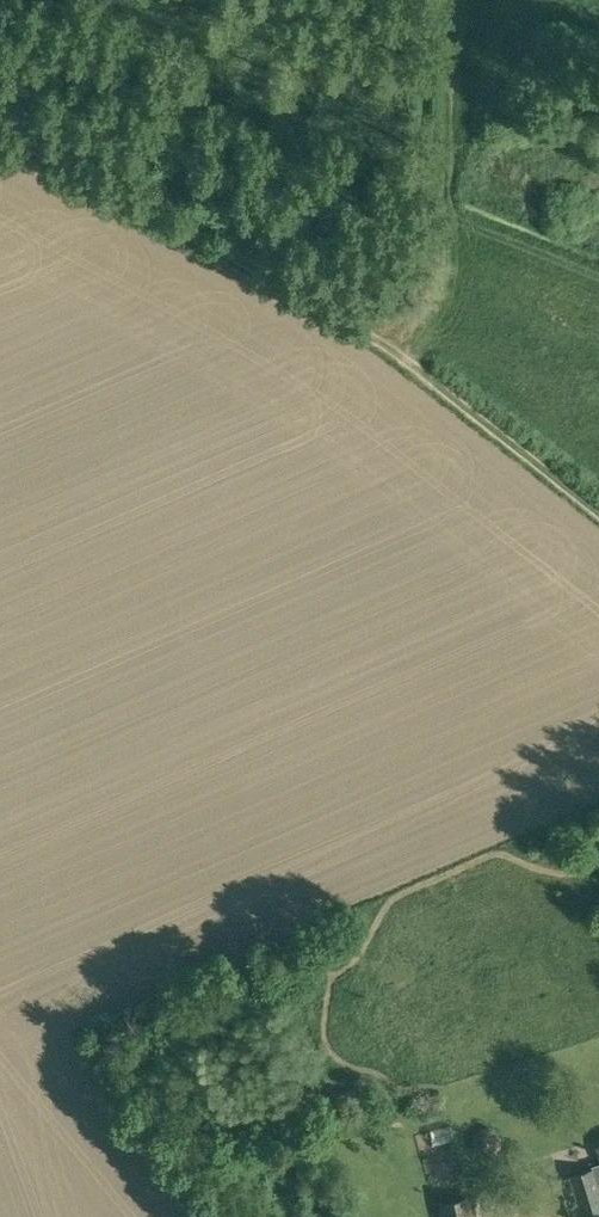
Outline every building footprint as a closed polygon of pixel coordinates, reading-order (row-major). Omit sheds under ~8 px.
[(583,1216),(598,1211),(598,1181),(593,1161),(568,1168),(583,1216)] [(441,1205),(444,1216),(474,1216),(473,1213),(466,1215),(462,1200),(441,1205)]
